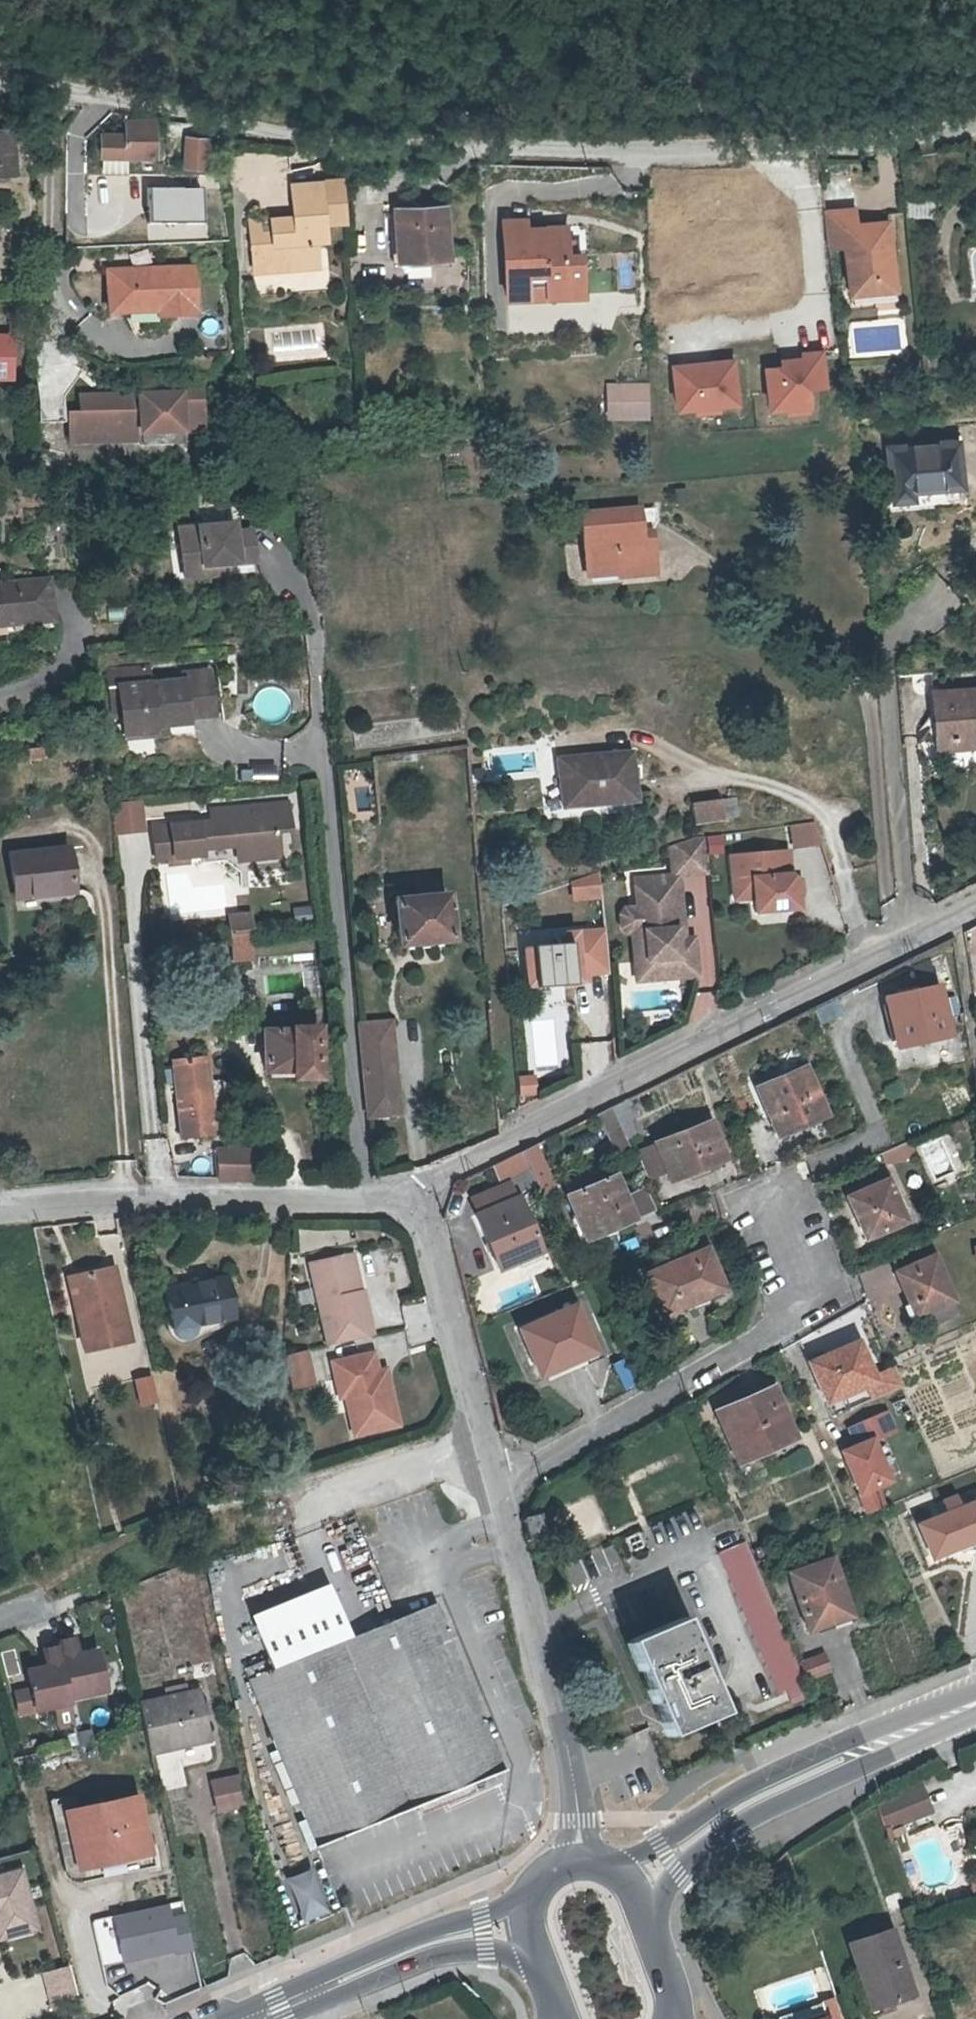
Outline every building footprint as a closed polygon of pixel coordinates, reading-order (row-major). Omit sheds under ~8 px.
[(152,149),(155,133),(183,138),(189,104),(159,100),(157,114),(136,111),(133,129),(129,144),(152,149)] [(46,113),(0,114),(0,155),(46,154),(46,113)] [(184,136),(180,167),(205,171),(210,139),(184,136)] [(101,160),(101,172),(126,172),(127,161),(101,160)] [(379,163),(358,165),(328,167),(330,200),(304,200),(287,201),(288,226),(290,256),(354,252),(352,225),(362,223),(360,203),(381,201),(379,163)] [(885,186),(854,188),(857,224),(874,223),(878,270),(924,266),(918,198),(897,200),(897,204),(887,205),(885,186)] [(471,188),(416,192),(420,239),(475,234),(471,188)] [(530,285),(553,286),(605,288),(608,246),(592,244),(593,214),(557,213),(557,205),(533,204),(530,272),(530,285)] [(188,287),(188,295),(188,300),(225,299),(223,250),(147,253),(149,289),(188,287)] [(924,266),(878,270),(879,280),(924,276),(924,266)] [(150,298),(188,295),(188,287),(149,289),(150,298)] [(12,364),(45,364),(45,320),(0,321),(0,354),(11,354),(12,364)] [(806,350),(790,350),(792,390),(831,388),(831,371),(848,370),(847,336),(828,337),(828,342),(806,343),(806,350)] [(756,341),(695,343),(697,387),(758,384),(756,341)] [(0,354),(0,365),(12,364),(11,354),(0,354)] [(187,366),(186,375),(112,375),(112,396),(100,396),(101,421),(170,421),(170,413),(233,413),(233,366),(187,366)] [(671,398),(673,369),(632,366),(629,394),(671,398)] [(921,427),(923,482),(945,481),(944,469),(975,468),(975,425),(921,427)] [(625,552),(627,565),(665,561),(663,526),(674,507),(672,495),(588,503),(593,555),(625,552)] [(195,546),(243,544),(267,542),(265,511),(250,512),(249,503),(193,507),(195,546)] [(243,555),(243,544),(195,546),(196,558),(243,555)] [(594,567),(627,565),(625,552),(593,555),(594,567)] [(74,566),(0,572),(0,616),(39,613),(41,610),(79,607),(74,566)] [(197,653),(199,664),(136,668),(138,715),(175,712),(174,696),(183,695),(184,707),(208,706),(207,694),(232,692),(229,651),(197,653)] [(962,676),(962,731),(975,731),(975,676),(962,676)] [(641,775),(638,737),(568,741),(571,793),(601,791),(601,778),(641,775)] [(299,784),(237,790),(238,797),(224,799),(224,803),(165,809),(169,843),(215,838),(214,830),(247,826),(265,841),(291,838),(288,813),(302,812),(299,784)] [(748,789),(703,795),(705,814),(750,808),(748,789)] [(238,797),(237,790),(223,792),(224,799),(238,797)] [(144,801),(113,802),(114,833),(145,832),(144,801)] [(819,821),(789,823),(790,848),(820,846),(819,821)] [(265,841),(247,826),(249,843),(265,841)] [(691,866),(721,863),(718,827),(707,829),(682,837),(685,866),(646,869),(648,897),(636,899),(632,905),(632,918),(639,924),(643,923),(646,952),(673,950),(674,969),(708,966),(706,929),(696,929),(689,930),(686,895),(693,895),(691,866)] [(88,882),(85,841),(30,846),(33,887),(88,882)] [(727,851),(729,904),(751,903),(752,913),(801,911),(798,848),(727,851)] [(827,867),(802,874),(809,898),(834,891),(827,867)] [(573,900),(603,899),(601,875),(571,877),(573,900)] [(459,925),(455,879),(405,883),(408,929),(459,925)] [(696,929),(693,895),(686,895),(689,930),(696,929)] [(240,914),(260,912),(259,899),(239,901),(240,914)] [(260,912),(240,914),(243,940),(264,937),(260,912)] [(619,964),(615,921),(576,924),(564,933),(565,938),(530,941),(533,978),(587,973),(586,966),(619,964)] [(673,950),(646,952),(647,972),(674,969),(673,950)] [(929,1032),(934,1039),(948,1036),(938,983),(887,994),(896,1038),(929,1032)] [(270,1012),(271,1050),(297,1050),(298,1058),(323,1056),(320,996),(300,996),(301,1010),(270,1012)] [(362,1005),(369,1102),(404,1099),(397,1004),(362,1005)] [(929,1032),(896,1038),(898,1046),(934,1039),(929,1032)] [(218,1117),(211,1043),(179,1046),(186,1121),(218,1117)] [(819,1110),(802,1068),(756,1087),(773,1129),(819,1110)] [(534,1073),(516,1076),(519,1097),(537,1095),(534,1073)] [(609,1106),(597,1111),(614,1152),(626,1146),(609,1106)] [(720,1154),(705,1118),(651,1141),(651,1142),(660,1164),(666,1177),(720,1154)] [(222,1135),(224,1174),(265,1171),(262,1132),(222,1135)] [(651,1142),(635,1149),(644,1171),(660,1164),(651,1142)] [(910,1142),(880,1152),(885,1166),(915,1155),(910,1142)] [(533,1143),(521,1149),(525,1161),(538,1155),(533,1143)] [(505,1177),(528,1165),(525,1161),(521,1149),(494,1162),(502,1178),(505,1177)] [(505,1177),(506,1179),(510,1189),(533,1178),(528,1165),(505,1177)] [(620,1194),(611,1175),(565,1195),(582,1239),(630,1218),(620,1194)] [(890,1209),(896,1206),(884,1178),(847,1194),(864,1234),(896,1220),(890,1209)] [(510,1189),(506,1179),(468,1195),(475,1211),(513,1195),(510,1189)] [(642,1185),(620,1194),(630,1218),(653,1208),(642,1185)] [(513,1195),(475,1211),(473,1212),(496,1265),(538,1247),(515,1194),(513,1195)] [(890,1209),(896,1220),(901,1218),(896,1206),(890,1209)] [(363,1282),(356,1245),(318,1253),(335,1335),(367,1329),(379,1326),(370,1281),(368,1281),(363,1282)] [(363,1282),(368,1281),(361,1245),(356,1245),(363,1282)] [(719,1285),(702,1246),(643,1272),(660,1311),(719,1285)] [(935,1305),(942,1323),(958,1316),(950,1299),(953,1298),(934,1254),(896,1270),(915,1313),(919,1311),(935,1305)] [(87,1307),(80,1309),(88,1346),(131,1337),(115,1263),(79,1271),(87,1307)] [(87,1307),(79,1271),(72,1272),(80,1309),(87,1307)] [(179,1325),(182,1328),(187,1330),(192,1330),(197,1328),(200,1325),(203,1321),(204,1316),(240,1311),(234,1272),(171,1282),(177,1320),(179,1325)] [(590,1350),(570,1304),(518,1327),(538,1372),(590,1350)] [(935,1305),(919,1311),(927,1330),(942,1323),(935,1305)] [(314,1340),(289,1345),(297,1378),(322,1372),(314,1340)] [(854,1341),(806,1363),(824,1402),(872,1380),(854,1341)] [(347,1368),(352,1387),(360,1426),(403,1415),(394,1371),(386,1372),(383,1361),(380,1343),(338,1353),(342,1369),(347,1368)] [(386,1372),(394,1371),(392,1360),(383,1361),(386,1372)] [(347,1368),(342,1369),(346,1388),(352,1387),(347,1368)] [(157,1374),(141,1377),(146,1400),(161,1397),(157,1374)] [(789,1437),(770,1390),(717,1412),(736,1459),(789,1437)] [(883,1412),(846,1428),(854,1446),(843,1452),(846,1459),(842,1461),(866,1514),(882,1508),(874,1488),(887,1482),(870,1442),(893,1432),(883,1412)] [(920,1526),(933,1558),(975,1540),(975,1502),(920,1526)] [(540,1521),(530,1524),(525,1525),(529,1541),(545,1535),(540,1521)] [(803,1683),(744,1546),(719,1556),(777,1693),(803,1683)] [(849,1616),(833,1562),(790,1577),(807,1631),(849,1616)] [(504,1766),(495,1743),(439,1602),(386,1623),(276,1667),(271,1656),(248,1664),(319,1841),(504,1766)] [(634,1640),(668,1719),(717,1697),(684,1619),(634,1640)] [(77,1640),(61,1643),(62,1648),(72,1699),(107,1691),(99,1652),(87,1655),(80,1656),(78,1646),(77,1640)] [(85,1645),(78,1646),(80,1656),(87,1655),(85,1645)] [(72,1699),(62,1648),(46,1651),(48,1657),(49,1667),(44,1668),(30,1672),(34,1690),(38,1711),(74,1703),(72,1699)] [(822,1655),(799,1666),(806,1682),(829,1673),(822,1655)] [(34,1690),(18,1693),(22,1714),(38,1711),(34,1690)] [(202,1695),(143,1707),(148,1732),(150,1738),(207,1725),(202,1695)] [(717,1697),(668,1719),(674,1733),(723,1711),(717,1697)] [(504,1766),(319,1841),(323,1851),(519,1773),(506,1740),(495,1743),(504,1766)] [(241,1761),(211,1767),(218,1796),(247,1790),(241,1761)] [(886,1825),(930,1809),(920,1784),(876,1801),(886,1825)] [(152,1852),(140,1798),(70,1814),(83,1868),(152,1852)] [(300,1924),(330,1911),(311,1866),(281,1879),(300,1924)] [(0,1878),(0,1939),(1,1941),(40,1930),(24,1872),(0,1878)] [(93,1919),(103,1966),(193,1948),(183,1900),(93,1919)] [(914,2005),(893,1940),(851,1955),(871,2018),(873,2018),(914,2005)] [(69,1964),(42,1972),(51,2000),(78,1992),(69,1964)] [(834,2008),(819,2013),(820,2015),(821,2018),(838,2018),(834,2008)]
